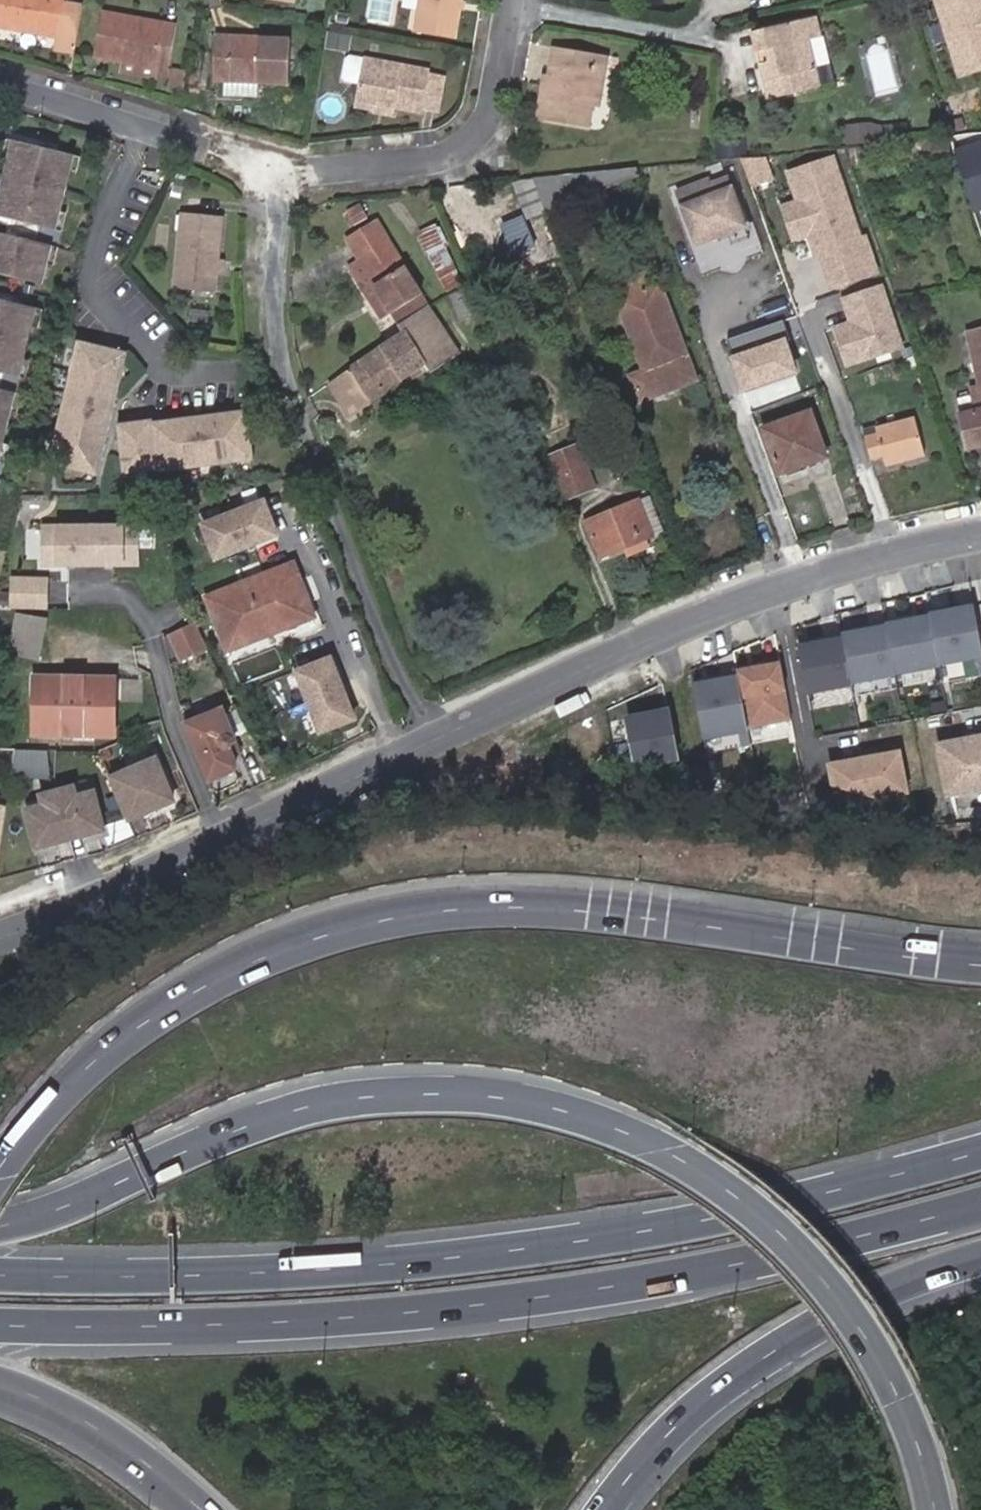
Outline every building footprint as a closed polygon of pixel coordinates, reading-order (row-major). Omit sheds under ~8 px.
[(59,35),(65,1),(66,0),(0,0),(0,25),(59,35)] [(463,0),(422,0),(416,33),(456,40),(463,0)] [(954,75),(980,66),(980,0),(931,0),(954,75)] [(74,55),(82,4),(65,1),(59,35),(57,52),(74,55)] [(123,60),(170,68),(178,26),(103,13),(96,55),(123,60)] [(766,61),(755,64),(764,98),(817,84),(805,38),(817,34),(812,14),(753,30),(759,52),(763,50),(766,61)] [(747,32),(755,64),(766,61),(763,50),(759,52),(753,30),(747,32)] [(347,34),(328,31),(325,46),(344,50),(347,34)] [(291,38),(216,35),(215,81),(223,81),(223,97),(259,98),(259,83),(290,84),(291,38)] [(553,48),(548,78),(547,87),(541,85),(534,123),(586,132),(591,106),(593,90),(600,91),(605,57),(553,48)] [(188,71),(186,85),(207,89),(211,52),(192,49),(188,71)] [(423,113),(432,72),(366,59),(353,56),(352,60),(348,59),(344,77),(348,78),(347,82),(361,85),(358,100),(398,108),(423,113)] [(168,81),(170,68),(123,60),(121,73),(168,81)] [(186,85),(188,71),(174,68),(169,93),(184,96),(186,85)] [(450,76),(432,72),(423,113),(442,118),(450,76)] [(597,107),(600,91),(593,90),(591,106),(597,107)] [(398,108),(358,100),(356,108),(396,116),(398,108)] [(964,116),(948,122),(952,135),(968,129),(964,116)] [(872,122),(844,124),(846,145),(874,142),(872,122)] [(948,150),(946,138),(903,143),(905,160),(940,158),(940,151),(948,150)] [(13,140),(0,194),(0,218),(59,232),(78,156),(13,140)] [(980,205),(980,148),(967,151),(980,205)] [(851,150),(852,164),(869,163),(868,149),(851,150)] [(837,152),(783,171),(793,200),(780,205),(792,240),(811,233),(830,289),(879,273),(837,152)] [(756,185),(777,181),(772,154),(751,158),(756,185)] [(639,175),(636,169),(531,179),(532,182),(544,212),(639,175)] [(726,171),(673,190),(694,247),(747,228),(726,171)] [(544,212),(532,182),(512,184),(526,219),(544,212)] [(221,217),(182,213),(174,286),(213,290),(221,217)] [(399,325),(429,307),(426,304),(415,311),(410,303),(422,296),(377,223),(347,241),(360,262),(374,286),(391,313),(399,325)] [(420,237),(449,294),(467,283),(438,228),(420,237)] [(0,233),(0,275),(45,286),(55,246),(0,233)] [(391,313),(374,286),(360,262),(348,270),(362,293),(379,321),(391,313)] [(639,401),(694,381),(652,268),(615,282),(621,297),(616,299),(645,371),(630,377),(639,401)] [(882,284),(840,299),(847,320),(832,326),(846,367),(904,348),(882,284)] [(464,292),(451,296),(459,320),(474,315),(464,292)] [(0,295),(0,376),(20,381),(39,305),(0,295)] [(415,311),(426,304),(422,296),(410,303),(415,311)] [(352,369),(331,384),(350,414),(370,401),(400,380),(426,364),(430,371),(458,353),(429,307),(399,325),(403,332),(351,367),(352,369)] [(741,333),(753,389),(811,377),(799,320),(741,333)] [(967,328),(980,381),(970,383),(972,394),(957,397),(967,439),(980,436),(980,324),(967,328)] [(131,352),(82,341),(54,463),(102,474),(131,352)] [(400,380),(370,401),(377,411),(407,391),(400,380)] [(0,387),(0,466),(18,392),(0,387)] [(163,469),(258,457),(252,408),(157,420),(157,418),(122,422),(129,471),(163,467),(163,469)] [(825,457),(808,412),(762,429),(779,474),(825,457)] [(907,457),(908,459),(922,455),(911,419),(875,429),(874,425),(862,429),(870,459),(884,455),(886,463),(907,457)] [(980,446),(980,436),(967,439),(969,448),(980,446)] [(593,486),(578,446),(551,458),(566,496),(593,486)] [(649,497),(637,502),(652,535),(663,530),(649,497)] [(267,499),(199,525),(214,564),(282,539),(267,499)] [(652,535),(637,502),(586,524),(599,557),(652,535)] [(141,524),(41,525),(42,569),(141,568),(141,524)] [(322,615),(302,561),(216,591),(236,647),(322,615)] [(51,578),(10,577),(9,610),(50,611),(51,578)] [(841,627),(850,683),(980,661),(980,631),(976,604),(841,627)] [(39,657),(47,621),(23,615),(15,652),(39,657)] [(195,623),(167,636),(180,665),(209,652),(195,623)] [(842,635),(795,643),(804,691),(850,683),(842,635)] [(248,675),(283,668),(279,651),(244,658),(248,675)] [(360,723),(334,656),(295,671),(321,738),(360,723)] [(734,668),(744,734),(789,727),(779,661),(734,668)] [(735,674),(691,681),(701,741),(744,734),(735,674)] [(37,736),(116,737),(117,677),(38,677),(37,736)] [(689,706),(630,714),(637,764),(696,756),(689,706)] [(224,708),(185,725),(211,785),(241,772),(236,759),(244,756),(224,708)] [(933,738),(943,794),(980,788),(980,730),(933,738)] [(52,751),(19,748),(17,775),(50,778),(52,751)] [(900,749),(825,763),(833,809),(908,795),(900,749)] [(179,805),(158,757),(108,778),(129,826),(179,805)] [(41,806),(24,810),(35,854),(109,835),(98,790),(81,795),(78,785),(39,796),(41,806)] [(0,807),(0,859),(8,808),(0,807)]
